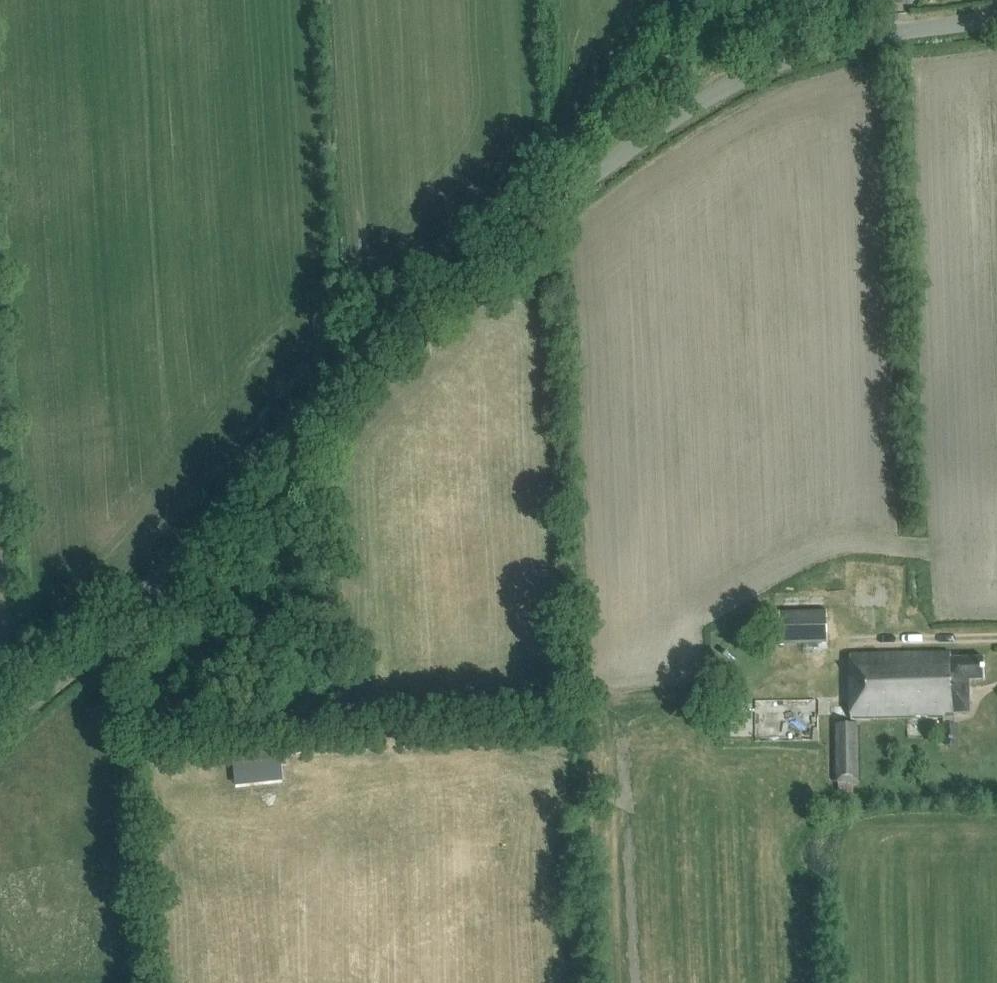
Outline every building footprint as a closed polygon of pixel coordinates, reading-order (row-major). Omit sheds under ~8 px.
[(828,644),(827,611),(779,612),(780,646),(828,644)] [(848,657),(850,721),(942,717),(943,744),(957,744),(956,724),(953,724),(953,713),(967,712),(967,681),(983,680),(982,659),(950,659),(949,654),(848,657)] [(859,726),(834,726),(835,783),(838,783),(839,794),(854,793),(854,783),(860,783),(859,726)]
